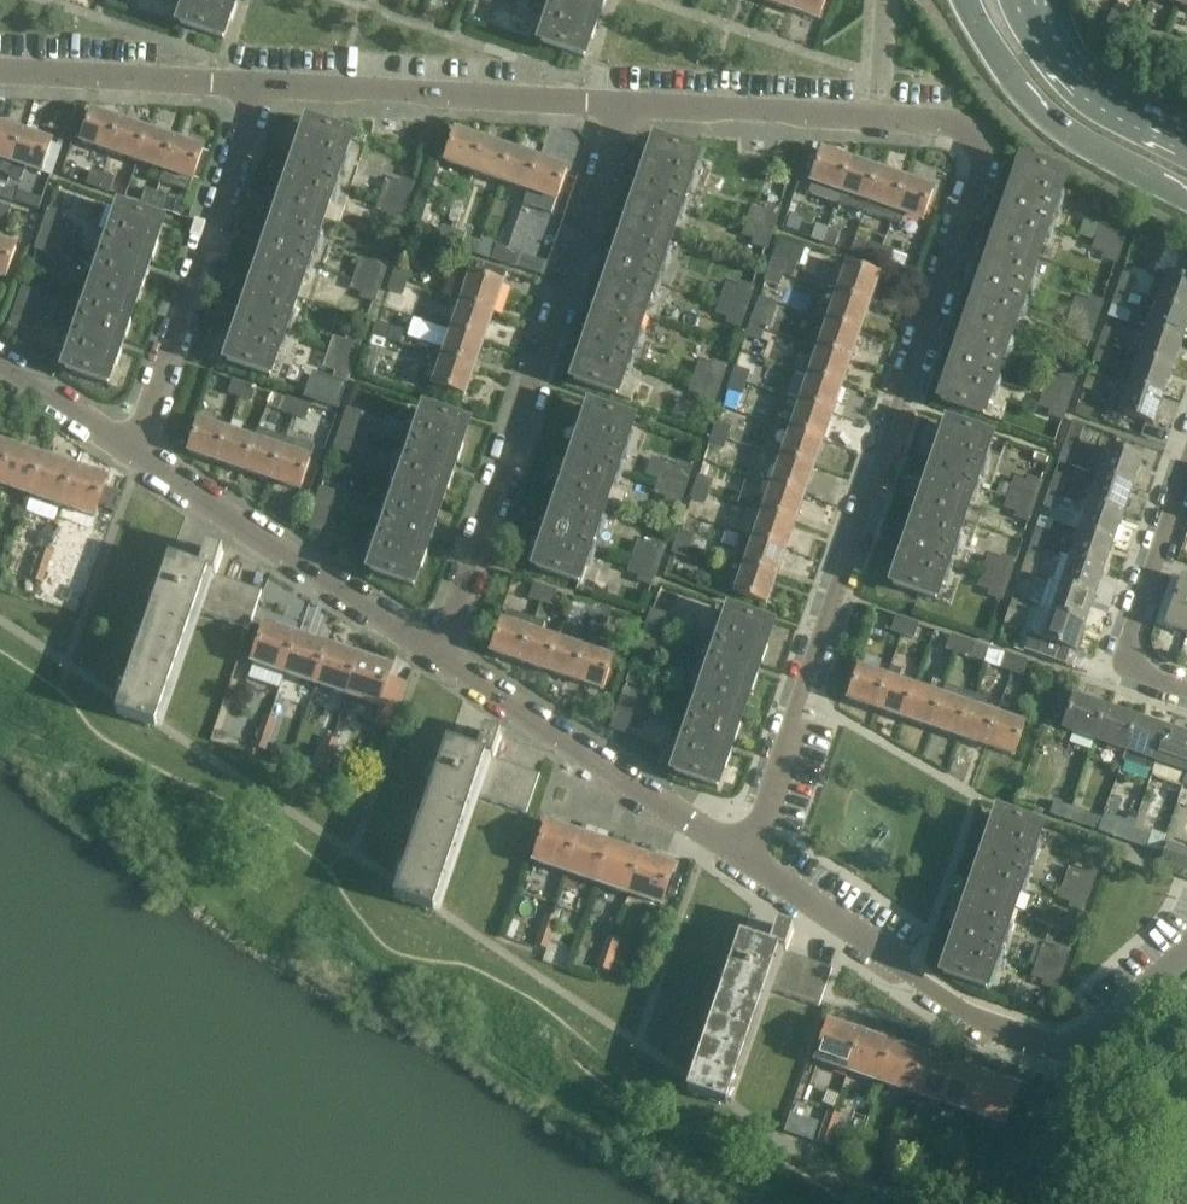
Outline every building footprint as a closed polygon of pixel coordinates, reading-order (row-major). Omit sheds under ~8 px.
[(180,26),(223,42),(229,23),(231,23),(237,5),(236,4),(237,0),(189,0),(180,26)] [(541,46),(584,60),(590,41),(592,42),(598,23),(596,22),(599,16),(601,16),(606,0),(557,0),(541,46)] [(763,3),(791,12),(795,0),(764,0),(763,3)] [(791,12),(819,21),(826,0),(795,0),(791,12)] [(1186,9),(1186,0),(1179,0),(1177,6),(1186,9)] [(111,153),(121,124),(94,115),(83,144),(111,153)] [(148,133),(121,124),(111,153),(138,162),(148,133)] [(3,160),(0,170),(0,173),(9,176),(10,176),(14,164),(24,134),(23,134),(0,126),(0,159),(3,160)] [(281,206),(324,221),(351,141),(308,126),(281,206)] [(176,143),(148,133),(138,162),(166,172),(176,143)] [(24,134),(14,164),(42,173),(51,146),(52,144),(24,134)] [(474,174),(484,144),(456,135),(446,164),(474,174)] [(176,143),(166,172),(162,185),(190,194),(194,181),(204,152),(176,143)] [(512,153),(484,144),(474,174),(501,183),(512,153)] [(629,223),(671,238),(698,159),(656,145),(629,223)] [(51,146),(42,173),(52,177),(61,149),(51,146)] [(539,162),(512,153),(501,183),(528,192),(539,162)] [(836,205),(850,164),(822,155),(809,196),(836,205)] [(539,162),(528,192),(556,201),(566,172),(539,162)] [(877,173),(850,164),(836,205),(863,214),(877,173)] [(1037,260),(1043,241),(1064,180),(1023,166),(995,245),(1037,260)] [(434,169),(413,233),(437,241),(436,244),(449,248),(454,231),(443,227),(442,229),(436,227),(439,216),(431,213),(445,173),(434,169)] [(905,182),(877,173),(863,214),(890,224),(905,182)] [(402,226),(416,184),(401,179),(399,184),(387,180),(376,212),(388,216),(386,221),(402,226)] [(905,182),(890,224),(901,227),(905,215),(922,221),(932,192),(905,182)] [(15,203),(19,188),(7,184),(2,199),(15,203)] [(455,230),(469,188),(462,185),(456,204),(453,203),(450,214),(452,214),(450,222),(452,223),(450,229),(455,230)] [(169,198),(164,212),(181,218),(186,204),(169,198)] [(768,252),(782,210),(766,204),(764,210),(752,206),(742,237),(754,242),(753,247),(768,252)] [(12,208),(0,205),(0,222),(7,224),(12,208)] [(297,300),(324,221),(281,206),(255,285),(297,300)] [(49,208),(34,250),(50,255),(51,251),(63,255),(74,223),(63,219),(64,213),(49,208)] [(94,291),(136,306),(163,226),(121,212),(94,291)] [(1117,265),(1132,224),(1117,219),(1115,224),(1103,219),(1092,251),(1104,255),(1102,260),(1117,265)] [(644,317),(671,238),(629,223),(602,303),(644,317)] [(817,225),(811,242),(822,245),(827,228),(817,225)] [(835,250),(841,233),(827,228),(822,245),(835,250)] [(461,252),(466,235),(454,231),(449,248),(461,252)] [(812,249),(779,238),(768,272),(784,277),(784,276),(793,279),(798,266),(806,268),(812,249)] [(856,238),(850,253),(877,263),(882,248),(856,238)] [(376,305),(390,263),(388,262),(394,247),(378,241),(372,257),(374,258),(373,263),(361,259),(350,290),(362,294),(360,300),(376,305)] [(477,254),(477,256),(503,265),(509,250),(482,241),(481,245),(472,242),(469,251),(477,254)] [(6,278),(16,249),(0,243),(0,276),(6,278)] [(1010,338),(1017,320),(1037,260),(995,245),(968,324),(1010,338)] [(889,268),(895,252),(882,248),(877,263),(889,268)] [(516,270),(521,254),(509,250),(503,265),(516,270)] [(537,256),(531,272),(543,277),(549,260),(537,256)] [(412,273),(396,268),(392,280),(408,286),(412,273)] [(838,297),(868,307),(878,278),(848,268),(838,297)] [(463,304),(492,314),(502,286),(459,272),(450,300),(463,304)] [(764,283),(780,288),(784,277),(768,272),(764,283)] [(1137,278),(1123,273),(1117,291),(1130,296),(1137,278)] [(1186,316),(1186,283),(1168,277),(1158,306),(1186,316)] [(413,317),(422,290),(408,286),(392,280),(388,291),(392,293),(387,308),(413,317)] [(742,330),(756,288),(741,283),(739,288),(726,284),(716,315),(727,319),(725,325),(742,330)] [(270,379),(290,320),(297,300),(255,285),(228,364),(270,379)] [(22,287),(8,329),(10,329),(6,339),(20,344),(25,328),(36,332),(47,301),(36,297),(38,293),(22,287)] [(94,291),(67,371),(108,386),(136,306),(94,291)] [(1111,308),(1124,312),(1130,296),(1117,291),(1111,308)] [(838,297),(829,324),(859,334),(868,307),(838,297)] [(1090,344),(1104,302),(1089,297),(1088,302),(1076,298),(1064,330),(1076,334),(1075,339),(1090,344)] [(777,304),(759,298),(749,327),(765,332),(769,320),(772,321),(777,304)] [(602,303),(575,383),(617,397),(644,317),(602,303)] [(483,342),(491,320),(492,314),(463,304),(454,331),(483,342)] [(1149,333),(1180,344),(1186,324),(1186,316),(1158,306),(1149,333)] [(392,328),(376,322),(372,334),(388,340),(392,328)] [(829,324),(820,351),(849,361),(859,334),(829,324)] [(1010,338),(968,324),(941,403),(983,418),(1010,338)] [(746,337),(762,343),(765,332),(749,327),(746,337)] [(1118,332),(1105,328),(1098,346),(1112,351),(1118,332)] [(474,369),(483,342),(454,331),(445,358),(432,354),(432,355),(474,369)] [(1149,333),(1140,360),(1171,371),(1180,344),(1149,333)] [(402,345),(388,341),(388,340),(372,334),(368,346),(370,347),(364,366),(376,370),(381,355),(396,361),(402,345)] [(349,383),(363,342),(347,337),(346,342),(334,337),(328,355),(318,351),(313,363),(324,367),(323,369),(335,373),(333,378),(349,383)] [(1093,362),(1106,367),(1112,351),(1098,346),(1093,362)] [(820,351),(811,378),(840,388),(849,361),(820,351)] [(753,357),(740,352),(731,381),(747,386),(751,373),(748,372),(753,357)] [(474,369),(432,355),(429,365),(441,368),(435,387),(464,397),(474,369)] [(1161,398),(1171,371),(1140,360),(1130,388),(1161,398)] [(715,409),(729,367),(713,362),(712,366),(699,362),(689,394),(702,398),(699,404),(715,409)] [(1049,377),(1038,408),(1050,412),(1048,418),(1064,423),(1078,381),(1063,376),(1062,381),(1049,377)] [(811,378),(801,405),(831,415),(840,388),(811,378)] [(233,379),(228,395),(241,399),(246,383),(233,379)] [(315,379),(308,399),(336,408),(343,388),(315,379)] [(741,397),(743,397),(747,386),(731,381),(727,392),(729,392),(724,406),(737,411),(741,397)] [(246,383),(241,399),(268,408),(272,394),(257,389),(258,387),(246,383)] [(1161,398),(1130,388),(1121,416),(1152,427),(1161,398)] [(272,394),(268,408),(294,417),(299,401),(288,397),(287,399),(272,394)] [(299,401),(294,417),(305,421),(310,405),(299,401)] [(1080,403),(1076,415),(1097,422),(1101,410),(1080,403)] [(801,405),(792,432),(822,442),(831,415),(801,405)] [(347,408),(333,450),(348,455),(350,450),(363,455),(365,446),(374,449),(378,437),(382,439),(386,427),(361,419),(363,414),(347,408)] [(564,490),(606,505),(633,425),(590,411),(564,490)] [(399,493),(441,508),(468,428),(426,414),(399,493)] [(1066,446),(1064,445),(1058,464),(1072,469),(1078,451),(1077,450),(1085,425),(1074,421),(1066,446)] [(732,428),(716,422),(712,435),(728,440),(732,428)] [(201,424),(190,453),(218,463),(229,433),(201,424)] [(921,508),(963,522),(990,442),(948,428),(921,508)] [(229,433),(218,463),(245,472),(260,430),(259,429),(255,442),(229,433)] [(260,430),(245,472),(272,482),(287,439),(260,430)] [(812,470),(822,442),(792,432),(783,459),(812,470)] [(708,446),(724,451),(728,440),(712,435),(708,446)] [(287,439),(272,482),(300,491),(310,461),(315,448),(297,442),(296,443),(287,439)] [(11,450),(0,446),(0,483),(11,450)] [(11,450),(0,483),(0,486),(30,497),(43,461),(11,450)] [(1091,475),(1131,488),(1140,461),(1109,450),(1100,477),(1091,474),(1091,475)] [(803,496),(812,470),(783,459),(774,486),(803,496)] [(30,497),(61,507),(74,471),(43,461),(30,497)] [(699,475),(724,483),(729,470),(712,464),(712,463),(704,461),(699,475)] [(680,510),(694,468),(678,463),(677,467),(664,463),(654,495),(666,499),(664,505),(680,510)] [(1058,464),(1049,490),(1063,495),(1072,469),(1058,464)] [(74,471),(61,507),(94,518),(106,482),(74,471)] [(1121,516),(1131,488),(1091,475),(1087,486),(1096,489),(1090,505),(1121,516)] [(714,481),(698,476),(694,489),(710,495),(714,481)] [(1030,525),(1044,482),(1028,477),(1027,482),(1015,478),(1004,509),(1016,513),(1014,519),(1030,525)] [(794,524),(803,496),(774,486),(768,502),(757,498),(753,509),(764,513),(794,524)] [(321,487),(306,529),(310,531),(308,537),(319,541),(323,529),(335,533),(346,501),(335,498),(337,492),(321,487)] [(690,500),(706,505),(710,495),(694,489),(690,500)] [(606,505),(564,490),(537,571),(579,585),(606,505)] [(1044,507),(1058,512),(1063,495),(1049,490),(1044,507)] [(441,508),(399,493),(371,573),(414,588),(441,508)] [(1090,505),(1081,533),(1112,543),(1121,516),(1090,505)] [(963,522),(921,508),(894,587),(935,601),(963,522)] [(785,551),(794,524),(764,513),(755,541),(785,551)] [(1050,532),(1036,527),(1030,546),(1044,551),(1050,532)] [(696,536),(679,530),(675,543),(691,548),(696,536)] [(1081,533),(1071,560),(1103,571),(1112,543),(1081,533)] [(653,589),(668,546),(652,541),(650,546),(638,542),(628,574),(640,578),(638,584),(653,589)] [(775,578),(785,551),(755,541),(746,567),(775,578)] [(671,555),(687,560),(691,548),(675,543),(671,555)] [(1025,562),(1038,566),(1044,551),(1030,546),(1025,562)] [(207,549),(199,571),(209,574),(196,613),(248,631),(261,593),(215,577),(222,554),(207,549)] [(52,554),(40,550),(35,565),(47,569),(52,554)] [(1003,603),(1017,560),(1002,555),(1000,560),(988,556),(978,588),(990,592),(988,598),(1003,603)] [(1093,598),(1103,571),(1071,560),(1059,556),(1050,583),(1093,598)] [(199,571),(169,561),(122,700),(116,717),(155,731),(158,724),(195,613),(196,613),(209,574),(199,571)] [(35,565),(30,581),(42,585),(47,569),(35,565)] [(775,578),(746,567),(736,595),(766,605),(775,578)] [(1182,579),(1164,629),(1186,636),(1186,581),(1182,579)] [(519,581),(510,609),(523,613),(532,586),(519,581)] [(1084,626),(1093,598),(1050,583),(1040,610),(1084,626)] [(534,584),(529,599),(542,604),(547,588),(534,584)] [(1045,596),(1018,586),(1013,600),(1040,610),(1045,596)] [(553,608),(558,592),(547,588),(542,604),(553,608)] [(1013,601),(1005,626),(1018,630),(1027,605),(1013,601)] [(589,602),(583,617),(598,622),(603,607),(589,602)] [(607,625),(612,610),(603,607),(598,622),(607,625)] [(651,610),(637,652),(653,658),(654,652),(666,656),(677,624),(666,620),(667,615),(651,610)] [(1038,610),(1024,651),(1038,656),(1053,661),(1066,666),(1070,653),(1074,654),(1084,626),(1040,610),(1040,611),(1038,610)] [(521,663),(536,621),(508,611),(503,624),(493,654),(521,663)] [(703,694),(745,709),(772,629),(730,615),(703,694)] [(896,617),(891,633),(902,637),(908,621),(896,617)] [(521,663),(549,673),(559,643),(542,637),(546,624),(536,621),(521,663)] [(915,641),(920,625),(908,621),(902,637),(915,641)] [(284,675),(297,639),(265,628),(253,664),(284,675)] [(951,635),(946,652),(957,655),(963,639),(951,635)] [(549,673),(576,682),(591,640),(579,636),(575,649),(559,643),(549,673)] [(284,675),(316,685),(328,649),(297,639),(284,675)] [(957,655),(985,665),(991,649),(963,639),(957,655)] [(591,640),(576,682),(602,691),(617,649),(591,640)] [(359,660),(328,649),(316,685),(348,696),(359,660)] [(985,665),(1012,674),(1018,658),(991,649),(985,665)] [(1023,678),(1029,662),(1018,658),(1012,674),(1023,678)] [(359,660),(348,696),(379,707),(391,671),(359,660)] [(860,671),(849,701),(877,711),(887,680),(892,667),(891,667),(886,681),(860,671)] [(887,680),(877,711),(904,720),(914,690),(898,685),(903,672),(892,667),(887,680)] [(941,700),(931,729),(958,739),(973,696),(946,686),(941,700)] [(624,688),(610,731),(625,735),(627,729),(640,733),(650,702),(639,699),(640,693),(624,688)] [(914,690),(904,720),(931,729),(941,700),(914,690)] [(745,709),(703,694),(675,774),(717,789),(745,709)] [(973,696),(958,739),(985,748),(996,718),(1000,705),(973,696)] [(1074,700),(1063,730),(1094,741),(1105,710),(1074,700)] [(996,718),(985,748),(1013,758),(1023,728),(996,719),(1001,706),(1000,705),(996,718)] [(1105,710),(1094,741),(1125,752),(1136,721),(1105,710)] [(276,722),(264,718),(259,733),(271,737),(276,722)] [(1125,752),(1122,762),(1153,773),(1156,763),(1167,732),(1136,721),(1125,752)] [(1156,763),(1186,774),(1186,739),(1167,732),(1156,763)] [(259,733),(254,749),(265,753),(271,737),(259,733)] [(501,738),(485,733),(478,755),(448,745),(431,793),(400,886),(394,901),(433,915),(435,909),(453,857),(474,797),(478,798),(492,759),(493,760),(501,738)] [(338,743),(326,739),(321,754),(333,758),(338,743)] [(321,754),(316,770),(327,774),(333,758),(321,754)] [(539,776),(493,760),(492,759),(478,798),(491,802),(526,815),(531,802),(539,776)] [(1066,820),(1070,808),(1056,803),(1052,815),(1066,820)] [(1070,808),(1066,820),(1084,826),(1088,815),(1070,808)] [(970,896),(1013,911),(1041,831),(998,816),(970,896)] [(1128,842),(1132,830),(1118,825),(1113,837),(1128,842)] [(567,874),(579,838),(547,827),(535,863),(567,874)] [(1132,830),(1128,842),(1146,849),(1150,836),(1132,830)] [(610,849),(579,838),(567,874),(598,885),(610,849)] [(1168,845),(1162,864),(1186,873),(1186,852),(1168,845)] [(642,859),(610,849),(598,885),(629,895),(642,859)] [(673,870),(642,859),(629,895),(661,906),(673,870)] [(1084,914),(1098,872),(1083,867),(1082,872),(1069,868),(1058,899),(1070,904),(1069,909),(1084,914)] [(1013,911),(970,896),(943,976),(986,991),(1013,911)] [(557,920),(546,916),(540,932),(552,936),(557,920)] [(766,991),(772,993),(785,954),(786,954),(793,931),(778,926),(770,948),(740,938),(692,1079),(687,1095),(726,1108),(728,1102),(766,991)] [(535,947),(547,951),(552,936),(540,932),(535,947)] [(619,942),(608,938),(603,953),(614,957),(619,942)] [(1057,993),(1071,950),(1056,945),(1054,950),(1042,946),(1032,978),(1044,982),(1042,987),(1057,993)] [(597,969),(609,973),(614,957),(603,953),(597,969)] [(819,1008),(821,1002),(832,970),(786,954),(785,954),(772,993),(819,1008)] [(861,1036),(829,1026),(817,1062),(849,1072),(861,1036)] [(892,1047),(861,1036),(849,1072),(880,1083),(892,1047)] [(923,1058),(892,1047),(880,1083),(911,1094),(923,1058)] [(955,1068),(923,1058),(911,1094),(943,1104),(955,1068)] [(986,1079),(955,1068),(943,1104),(974,1115),(986,1079)] [(1018,1089),(986,1079),(974,1115),(1005,1125),(1018,1089)] [(828,1112),(823,1127),(836,1132),(842,1116),(828,1112)] [(818,1143),(831,1148),(836,1132),(823,1127),(818,1143)] [(904,1136),(891,1132),(886,1148),(899,1152),(904,1136)] [(881,1164),(894,1168),(899,1152),(886,1148),(881,1164)] [(966,1158),(953,1154),(948,1170),(961,1174),(966,1158)] [(943,1185),(956,1190),(961,1174),(948,1170),(943,1185)]
